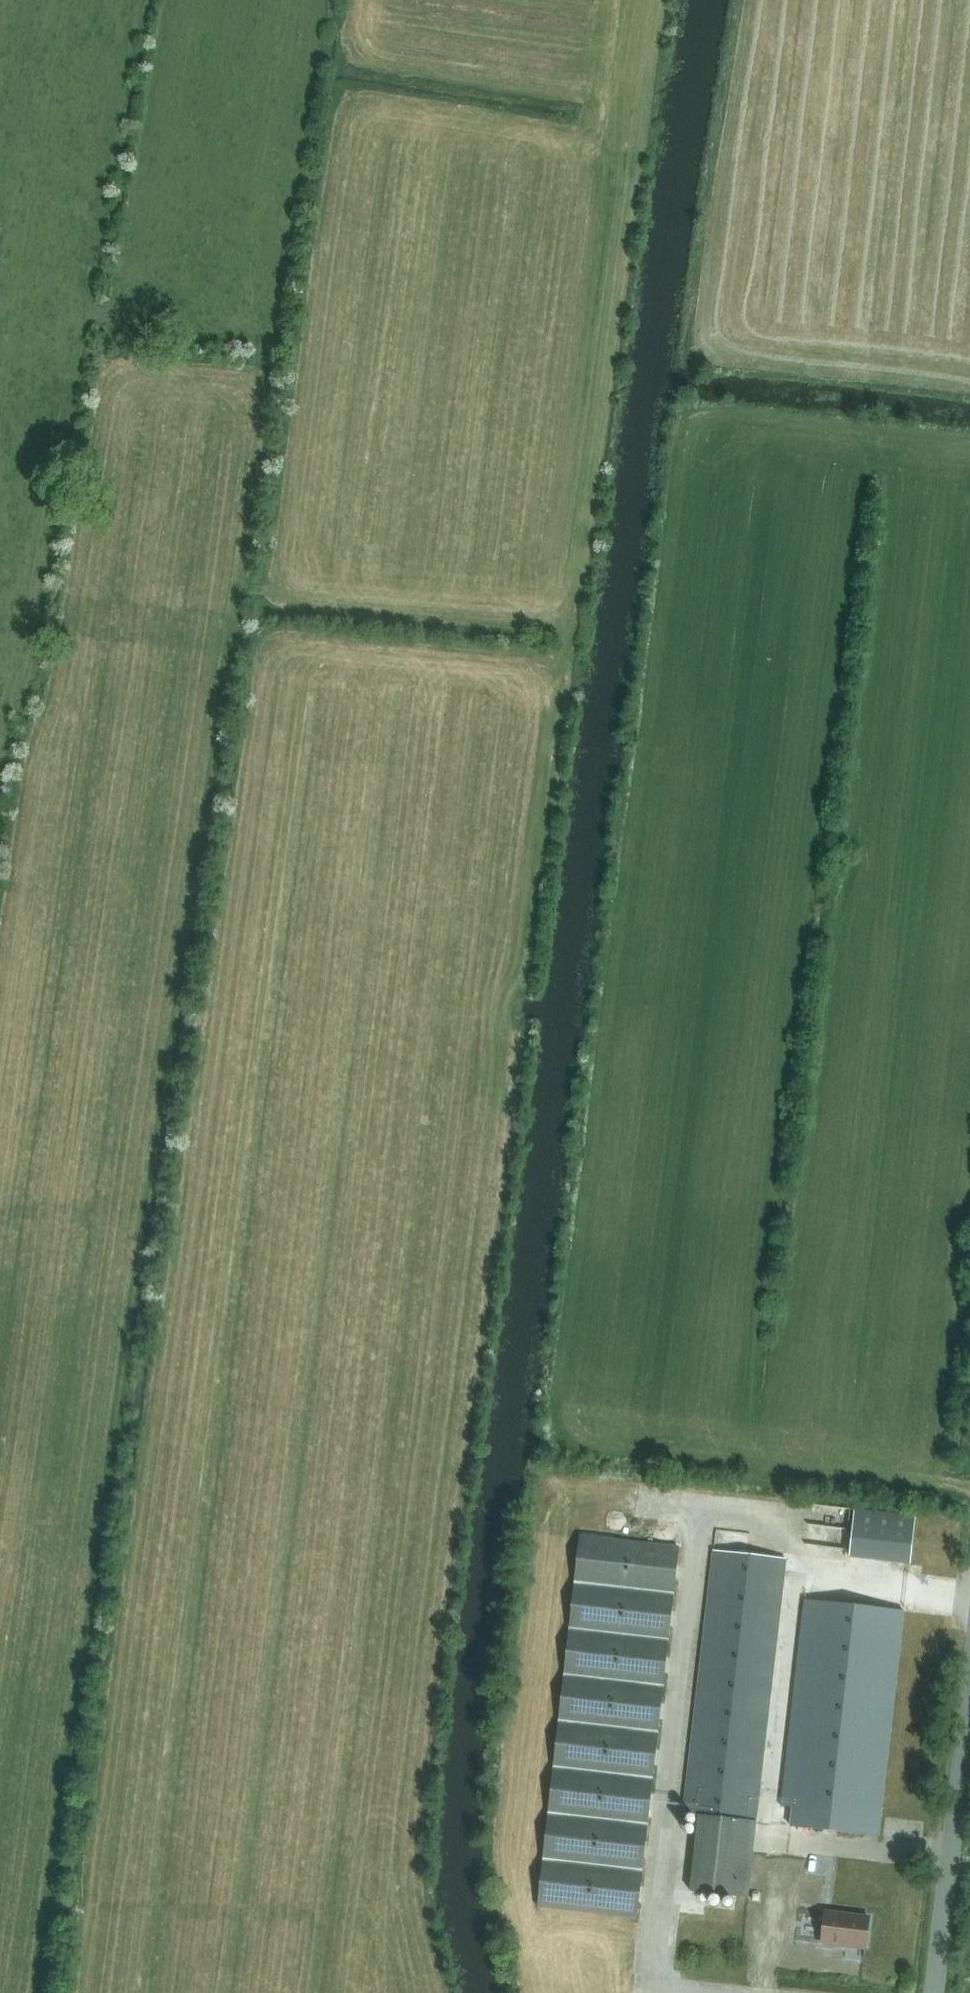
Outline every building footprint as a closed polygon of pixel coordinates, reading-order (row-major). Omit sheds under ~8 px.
[(914,1561),(917,1512),(855,1508),(852,1557),(914,1561)] [(580,1535),(569,1628),(537,1906),(637,1918),(680,1547),(580,1535)] [(699,1816),(690,1891),(747,1898),(786,1559),(714,1551),(683,1814),(699,1816)] [(904,1611),(805,1600),(782,1807),(772,1806),(771,1823),(791,1825),(791,1826),(879,1836),(904,1611)] [(865,1949),(869,1917),(825,1912),(824,1928),(815,1927),(813,1943),(865,1949)]
